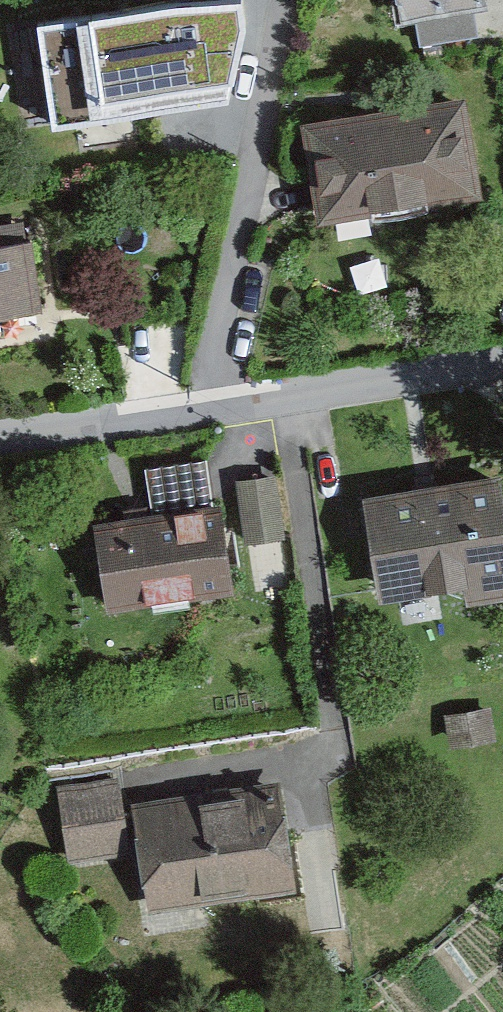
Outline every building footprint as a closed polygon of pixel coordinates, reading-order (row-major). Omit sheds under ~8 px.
[(386,4),(401,1),(406,31),(419,29),(423,55),(481,45),(476,19),(485,17),(482,0),(386,0),(386,4)] [(237,2),(43,26),(58,126),(224,102),(241,31),(237,2)] [(463,117),(308,144),(318,199),(324,232),(478,205),(463,117)] [(38,302),(28,245),(0,250),(0,308),(38,302)] [(256,484),(245,485),(252,546),(281,542),(273,482),(256,484)] [(374,506),(390,603),(471,590),(473,606),(502,601),(502,493),(502,486),(431,497),(374,506)] [(148,527),(99,535),(111,611),(227,593),(216,517),(148,527)] [(275,786),(137,807),(153,912),(291,890),(275,786)] [(117,791),(61,800),(72,872),(128,864),(117,791)]
